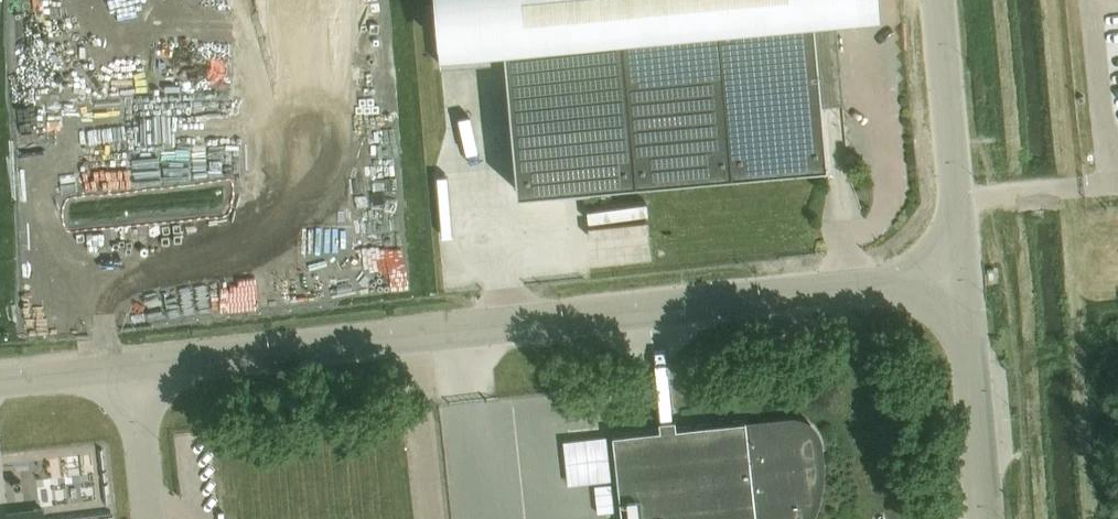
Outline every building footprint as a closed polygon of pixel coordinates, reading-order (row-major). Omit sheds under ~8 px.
[(438,40),(503,34),(505,58),(517,190),(827,162),(821,100),(843,98),(836,21),(841,20),(843,20),(846,18),(848,17),(850,15),(851,14),(852,12),(853,9),(854,7),(854,4),(854,1),(866,0),(434,0),(438,40)] [(612,434),(622,518),(804,518),(808,511),(814,493),(816,475),(816,457),(814,441),(813,437),(811,433),(808,430),(806,427),(803,426),(801,425),(798,424),(796,424),(793,424),(791,424),(790,424),(746,429),(745,420),(676,427),(675,416),(659,418),(660,429),(612,434)] [(7,512),(8,518),(44,518),(42,508),(7,512)]
